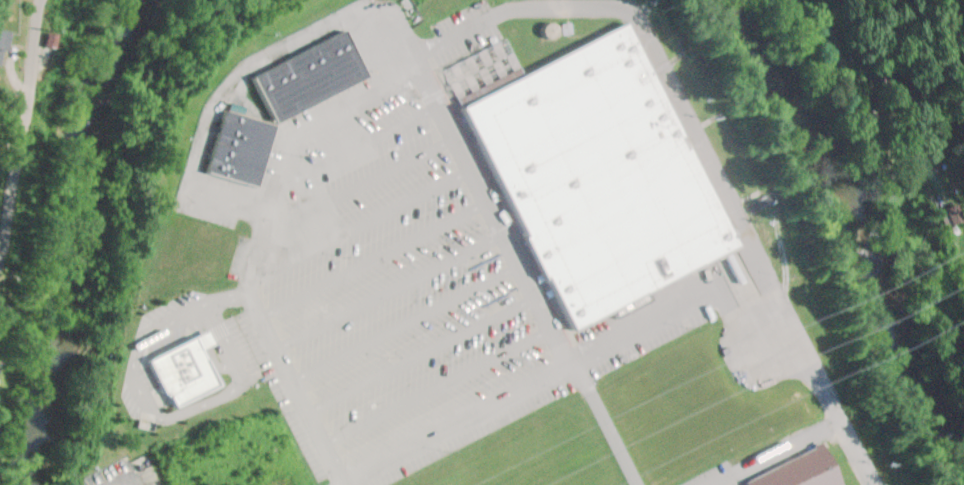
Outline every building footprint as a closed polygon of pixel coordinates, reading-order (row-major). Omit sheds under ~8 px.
[(566,329),(451,102),(620,20),(737,246),(729,250),(566,329)] [(263,87),(258,76),(350,28),(375,74),(279,125),(262,185),(212,171),(229,109),(244,113),(248,99),(263,87)] [(203,348),(221,382),(174,406),(150,360),(209,330),(215,342),(203,348)] [(817,444),(838,484),(748,484),(746,481),(817,444)]
